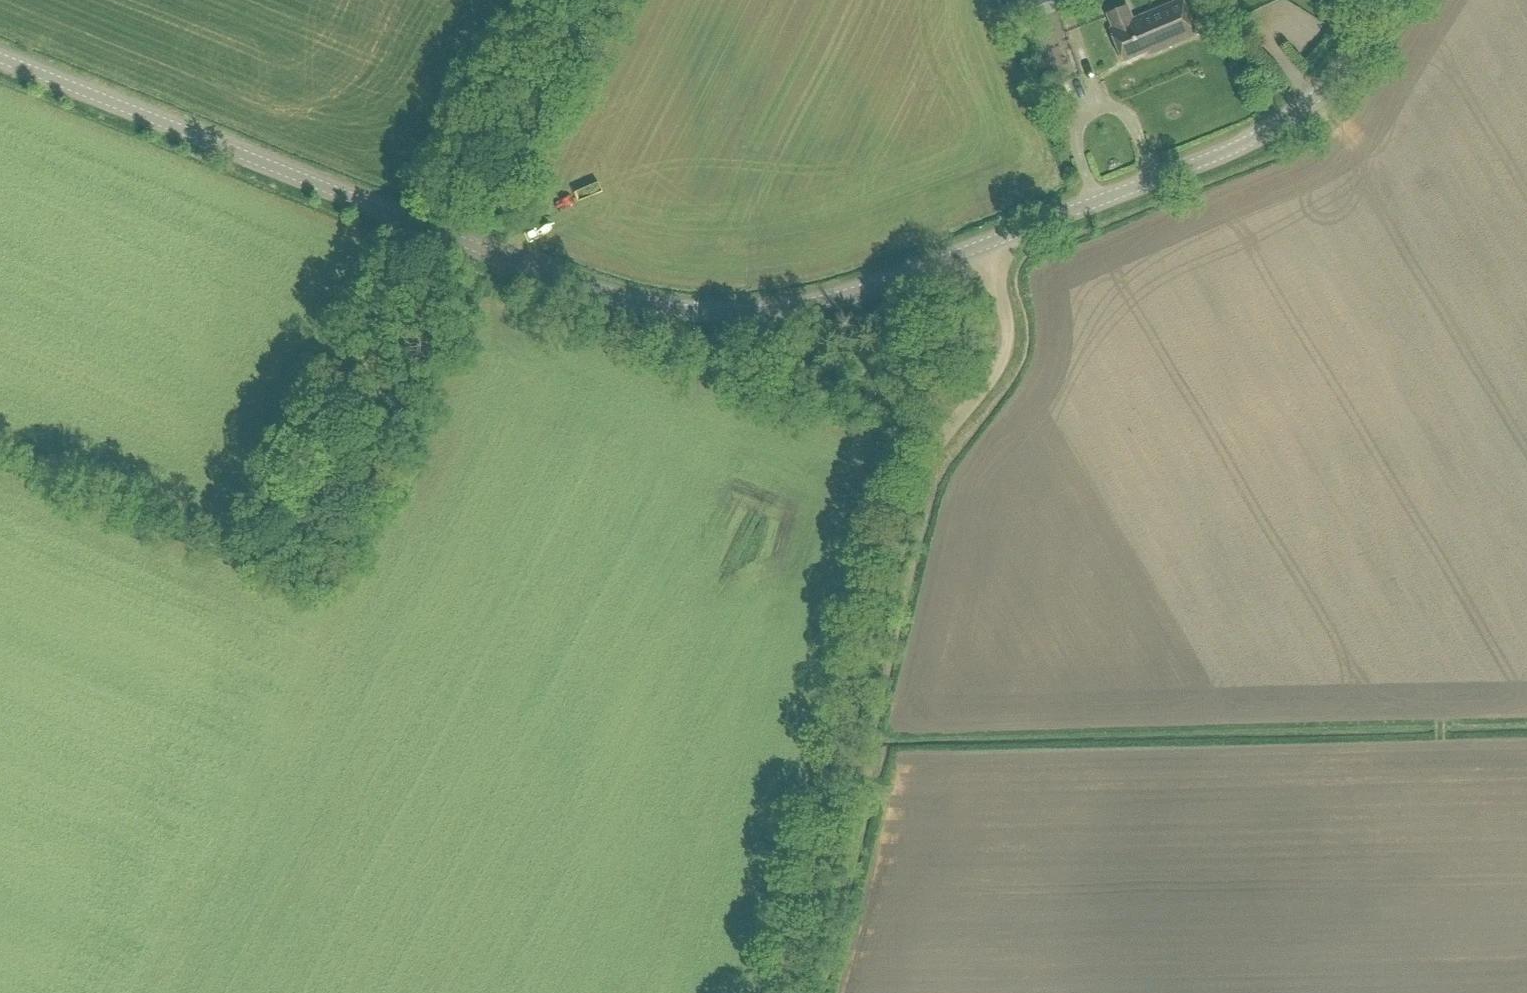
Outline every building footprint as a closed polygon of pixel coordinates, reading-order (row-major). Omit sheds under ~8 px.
[(1184,0),(1183,0),(1135,21),(1129,6),(1109,14),(1116,29),(1112,31),(1126,62),(1150,52),(1151,56),(1199,35),(1184,0)]
